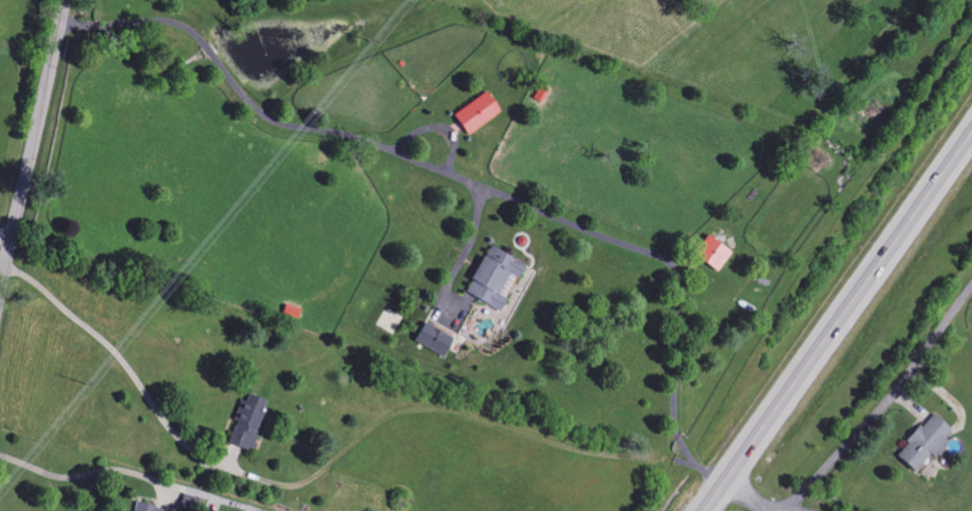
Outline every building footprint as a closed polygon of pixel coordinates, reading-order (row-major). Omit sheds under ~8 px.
[(465,135),(500,116),(488,93),(453,113),(465,135)] [(717,272),(730,251),(705,236),(692,257),(717,272)] [(526,264),(488,246),(465,294),(501,311),(507,298),(500,294),(509,275),(519,280),(526,264)] [(444,356),(452,337),(423,323),(414,343),(444,356)] [(249,452),(266,401),(247,395),(244,403),(239,401),(232,421),(235,422),(227,445),(249,452)] [(947,442),(943,438),(950,431),(932,414),(894,455),(912,473),(929,455),(933,458),(947,442)] [(198,496),(180,496),(180,510),(198,510),(198,496)]
